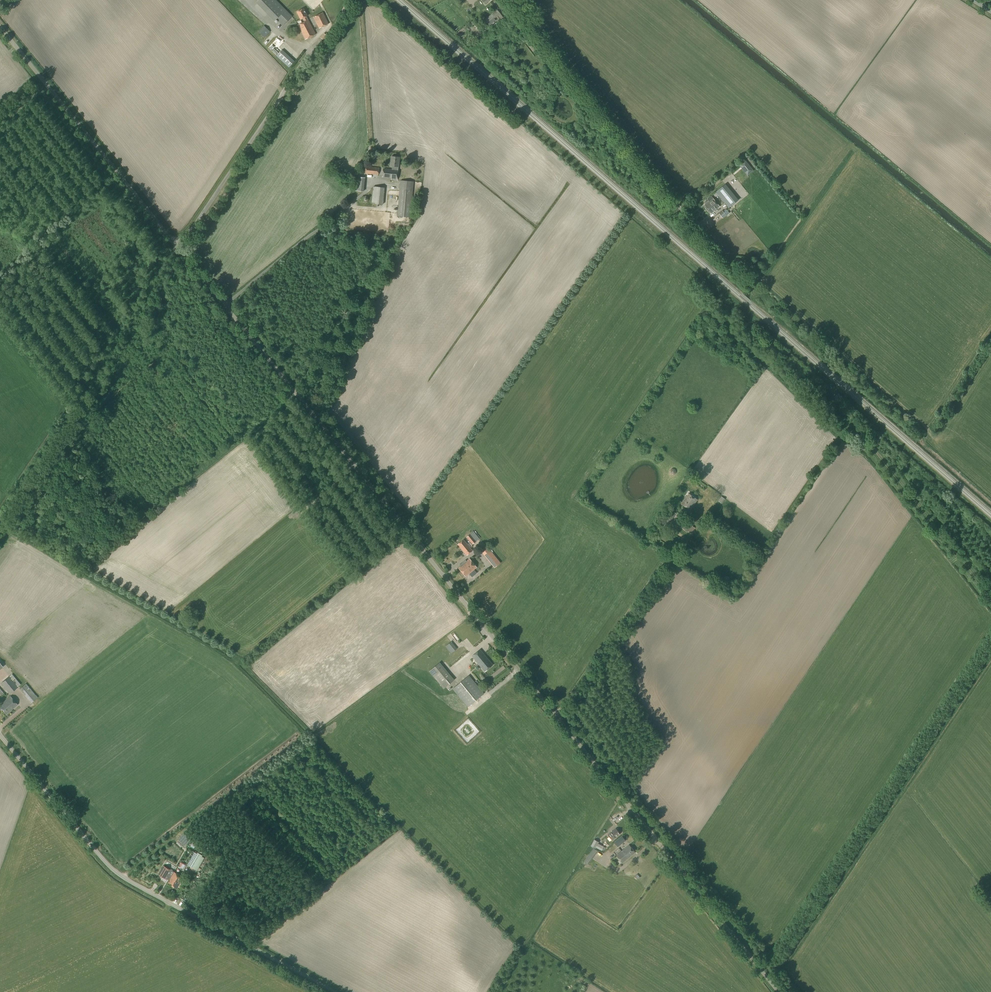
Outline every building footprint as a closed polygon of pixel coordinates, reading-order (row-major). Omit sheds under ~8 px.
[(292,17),(275,0),(259,0),(256,3),(275,21),(277,19),(283,26),(292,17)] [(301,19),(303,18),(304,22),(298,25),(305,40),(316,34),(308,20),(306,17),(307,16),(304,9),(297,12),(301,19)] [(498,10),(489,17),(491,20),(494,18),(494,19),(500,14),(498,10)] [(319,29),(328,24),(323,13),(314,17),(319,29)] [(265,38),(270,32),(264,26),(258,32),(265,38)] [(289,67),(294,62),(282,50),(277,56),(289,67)] [(398,167),(399,157),(391,156),(390,166),(392,166),(392,169),(383,168),(382,177),(391,178),(391,180),(397,180),(398,167)] [(740,164),(748,175),(753,171),(745,160),(740,164)] [(378,175),(379,168),(366,167),(365,174),(378,175)] [(746,176),(744,170),(734,172),(736,178),(746,176)] [(363,191),(365,178),(357,177),(355,190),(363,191)] [(400,181),(399,198),(397,216),(410,217),(413,182),(400,181)] [(729,208),(738,200),(725,184),(716,192),(729,208)] [(383,205),(384,188),(374,187),(372,203),(383,205)] [(708,200),(709,202),(704,205),(711,213),(719,206),(712,197),(710,197),(708,198),(708,200)] [(690,510),(697,499),(689,493),(681,504),(690,510)] [(665,529),(675,513),(670,510),(660,525),(665,529)] [(691,534),(695,528),(692,526),(686,521),(682,528),(688,532),(691,534)] [(467,537),(472,544),(479,539),(473,531),(467,537)] [(467,555),(473,551),(464,540),(458,544),(467,555)] [(494,568),(501,563),(488,547),(481,552),(494,568)] [(466,576),(477,567),(470,559),(466,561),(465,560),(459,565),(460,567),(459,568),(466,576)] [(451,653),(457,649),(451,642),(445,646),(451,653)] [(451,668),(472,653),(468,648),(448,663),(451,668)] [(485,672),(493,665),(480,649),(472,656),(485,672)] [(444,688),(454,680),(439,663),(429,671),(444,688)] [(12,674),(8,678),(1,683),(9,694),(17,687),(21,685),(12,674)] [(468,707),(484,694),(469,675),(453,689),(468,707)] [(31,703),(38,697),(26,683),(19,689),(31,703)] [(17,705),(10,696),(0,705),(0,707),(6,714),(17,705)] [(491,734),(498,729),(494,724),(487,729),(491,734)] [(617,828),(616,829),(608,835),(612,840),(620,834),(619,833),(621,832),(617,828)] [(618,847),(625,840),(622,836),(614,842),(618,847)] [(597,843),(595,847),(603,851),(605,847),(597,843)] [(622,863),(635,852),(629,845),(616,856),(622,863)] [(588,864),(598,851),(594,848),(584,861),(588,864)] [(197,870),(205,857),(195,851),(187,864),(197,870)] [(170,869),(164,866),(159,874),(165,878),(165,877),(170,879),(167,883),(177,889),(183,877),(174,872),(172,876),(167,873),(170,869)]
